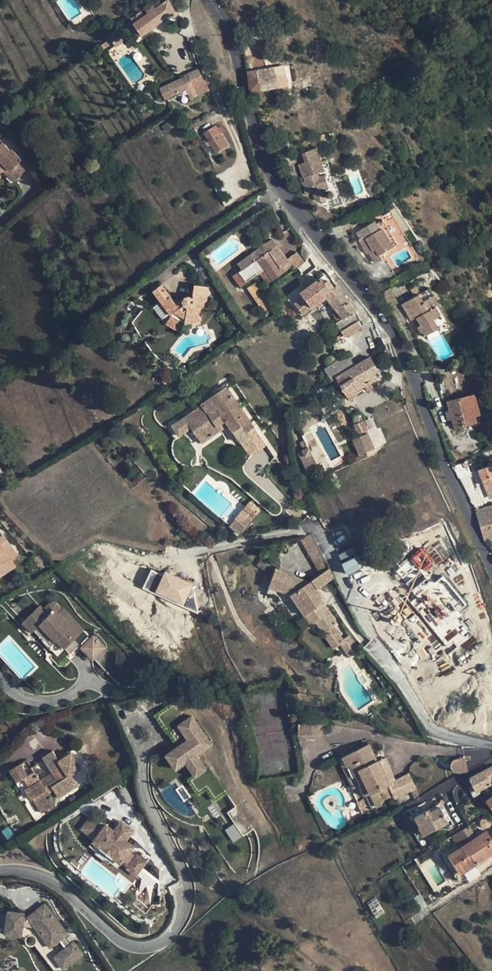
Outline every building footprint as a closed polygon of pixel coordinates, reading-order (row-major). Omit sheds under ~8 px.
[(142,35),(151,29),(161,22),(175,11),(169,0),(167,0),(163,3),(161,0),(147,10),(149,13),(145,15),(142,11),(131,19),(135,23),(134,24),(142,35)] [(142,35),(134,24),(128,28),(136,39),(142,35)] [(119,27),(108,37),(112,42),(116,46),(127,39),(119,27)] [(106,41),(98,47),(100,50),(109,44),(106,41)] [(258,70),(247,72),(250,92),(261,90),(278,86),(287,85),(283,66),(258,70)] [(188,76),(161,88),(165,99),(186,89),(191,87),(193,90),(195,94),(209,88),(205,80),(204,80),(199,69),(187,74),(188,76)] [(161,88),(156,91),(160,101),(165,99),(161,88)] [(216,126),(204,133),(209,140),(212,145),(216,152),(227,145),(220,134),(224,132),(221,127),(218,129),(216,126)] [(11,150),(10,151),(2,143),(0,145),(0,171),(1,173),(3,171),(5,169),(9,173),(7,175),(14,182),(29,167),(11,150)] [(316,148),(303,153),(305,162),(299,164),(305,181),(301,183),(306,194),(313,191),(314,199),(321,198),(320,193),(324,193),(323,190),(329,188),(325,175),(326,174),(321,162),(316,148)] [(328,160),(321,162),(326,174),(325,175),(329,188),(331,187),(337,185),(328,160)] [(360,239),(359,240),(368,254),(369,253),(375,263),(382,259),(380,254),(393,247),(384,231),(388,228),(383,220),(377,224),(375,221),(362,229),(366,235),(360,239)] [(384,231),(393,247),(398,244),(388,228),(384,231)] [(362,229),(356,232),(360,239),(366,235),(362,229)] [(246,282),(264,268),(272,280),(285,271),(282,267),(289,262),(287,259),(273,239),(238,264),(242,269),(239,272),(246,282)] [(292,266),(294,269),(304,261),(297,252),(287,259),(289,262),(292,266)] [(282,267),(285,271),(292,266),(289,262),(282,267)] [(304,297),(294,304),(303,315),(312,308),(327,297),(325,295),(334,287),(329,280),(324,283),(321,278),(312,284),(308,287),(300,292),(304,297)] [(257,281),(247,288),(265,314),(274,308),(257,281)] [(343,318),(336,323),(341,331),(344,336),(350,332),(357,328),(361,325),(359,320),(361,319),(356,310),(349,300),(337,284),(334,287),(325,295),(327,297),(338,311),(343,318)] [(161,285),(153,291),(171,315),(185,324),(202,319),(198,315),(205,303),(206,300),(207,294),(208,287),(194,285),(193,298),(192,299),(189,297),(185,298),(183,301),(185,305),(180,309),(177,306),(161,285)] [(389,308),(397,303),(389,288),(383,292),(382,293),(389,308)] [(429,288),(402,304),(412,320),(414,319),(417,317),(421,325),(418,326),(424,337),(439,328),(442,334),(453,329),(429,288)] [(162,320),(168,316),(159,303),(153,308),(162,320)] [(185,324),(171,315),(166,324),(180,332),(185,324)] [(324,369),(331,380),(355,366),(348,355),(324,369)] [(355,366),(331,380),(333,384),(338,381),(341,385),(336,388),(339,394),(344,391),(347,395),(350,400),(357,395),(355,391),(364,385),(370,382),(381,375),(370,356),(355,366)] [(370,382),(364,385),(368,391),(373,388),(370,382)] [(244,440),(240,443),(247,453),(249,454),(250,454),(251,455),(252,454),(253,454),(266,445),(254,428),(226,387),(210,397),(209,395),(199,402),(202,406),(173,426),(179,435),(191,428),(201,443),(228,425),(233,432),(237,430),(242,426),(249,437),(244,440)] [(469,396),(474,415),(480,413),(474,394),(469,396)] [(452,418),(455,427),(476,422),(474,415),(469,396),(447,401),(450,411),(452,418)] [(356,424),(354,425),(358,434),(368,430),(364,421),(363,421),(363,423),(361,423),(360,424),(358,424),(357,424),(356,424)] [(237,430),(233,432),(240,443),(244,440),(237,430)] [(368,433),(353,439),(360,455),(375,449),(368,433)] [(305,439),(300,442),(304,450),(299,452),(308,471),(318,465),(312,453),(311,454),(305,439)] [(469,475),(461,462),(452,467),(457,477),(464,474),(466,477),(469,475)] [(488,493),(491,492),(491,493),(491,473),(491,470),(485,473),(484,470),(480,472),(488,493)] [(483,497),(489,495),(488,493),(480,472),(474,474),(483,497)] [(245,508),(236,519),(245,527),(254,516),(259,510),(250,502),(245,508)] [(475,509),(484,541),(487,542),(491,540),(491,504),(475,509)] [(235,519),(229,526),(239,534),(245,527),(236,519),(235,519)] [(320,575),(330,569),(311,533),(301,540),(320,575)] [(11,559),(17,555),(3,535),(1,534),(0,535),(0,566),(11,559)] [(409,559),(395,569),(406,585),(452,553),(439,536),(408,557),(409,559)] [(346,575),(361,569),(357,560),(359,559),(353,546),(337,554),(341,563),(346,575)] [(0,566),(0,576),(15,566),(11,559),(0,566)] [(142,590),(184,606),(193,583),(163,571),(162,574),(140,566),(139,569),(149,572),(142,590)] [(291,594),(312,625),(316,622),(323,632),(334,626),(337,624),(321,600),(324,598),(318,588),(313,580),(309,582),(276,569),(269,586),(291,594)] [(334,577),(330,569),(320,575),(313,580),(318,588),(334,577)] [(417,597),(410,602),(439,639),(426,649),(433,659),(443,651),(447,657),(455,651),(458,655),(477,641),(457,615),(467,606),(441,572),(414,592),(417,597)] [(40,606),(22,622),(32,633),(34,631),(41,625),(56,641),(57,640),(64,647),(68,644),(69,644),(75,639),(83,632),(84,630),(63,609),(61,610),(56,604),(50,604),(46,607),(43,610),(40,606)] [(58,655),(63,649),(64,647),(57,640),(56,641),(41,625),(34,631),(58,655)] [(334,626),(323,632),(334,649),(340,644),(344,641),(343,639),(334,626)] [(90,639),(83,632),(75,639),(82,646),(90,639)] [(82,646),(81,647),(93,660),(94,659),(100,665),(114,650),(97,632),(90,639),(82,646)] [(350,635),(345,637),(352,647),(356,644),(350,635)] [(345,637),(343,639),(344,641),(340,644),(350,657),(360,650),(356,644),(352,647),(345,637)] [(64,647),(63,649),(64,651),(64,652),(64,653),(65,653),(65,654),(66,654),(68,655),(70,654),(74,650),(69,644),(68,644),(64,647)] [(178,725),(183,722),(171,704),(155,715),(167,732),(168,732),(178,747),(188,739),(178,725)] [(192,716),(183,722),(178,725),(188,739),(166,755),(176,769),(185,763),(195,776),(206,769),(197,755),(212,745),(192,716)] [(369,744),(340,758),(354,788),(360,785),(365,796),(366,798),(371,809),(381,804),(384,798),(385,798),(381,788),(389,784),(390,784),(390,783),(384,771),(379,761),(377,761),(369,744)] [(21,763),(10,770),(18,783),(24,779),(29,787),(25,789),(32,800),(33,799),(42,813),(55,806),(48,793),(53,790),(58,798),(94,775),(77,747),(58,759),(53,751),(42,757),(52,773),(56,779),(50,783),(46,777),(40,780),(34,771),(28,775),(21,763)] [(229,791),(202,752),(197,755),(206,769),(195,776),(194,775),(188,779),(197,794),(206,788),(214,801),(229,791)] [(385,757),(379,761),(384,771),(389,768),(390,768),(385,757)] [(466,769),(465,760),(460,759),(458,758),(456,758),(455,759),(453,760),(452,761),(451,763),(450,765),(450,766),(451,768),(452,770),(453,771),(454,772),(456,773),(458,773),(460,772),(461,772),(462,771),(464,769),(466,769)] [(185,763),(183,764),(192,776),(194,775),(185,763)] [(476,792),(491,784),(490,781),(491,780),(491,766),(469,778),(476,792)] [(389,768),(384,771),(390,783),(395,781),(389,768)] [(56,779),(52,773),(46,777),(50,783),(56,779)] [(389,784),(395,798),(415,788),(409,774),(395,781),(390,783),(390,784),(389,784)] [(129,785),(118,792),(128,807),(139,799),(129,785)] [(366,798),(357,802),(363,814),(372,810),(371,809),(366,798)] [(440,806),(428,813),(427,810),(415,817),(420,826),(420,827),(424,835),(449,822),(440,806)] [(81,829),(94,839),(104,827),(90,817),(81,829)] [(118,825),(130,834),(133,830),(121,821),(118,825)] [(94,839),(93,841),(120,863),(122,860),(130,850),(133,846),(125,840),(130,834),(118,825),(113,831),(105,825),(104,827),(94,839)] [(226,831),(235,843),(243,837),(234,825),(226,831)] [(469,826),(460,831),(465,840),(474,834),(469,826)] [(443,858),(456,878),(491,855),(491,847),(491,845),(489,841),(491,839),(486,831),(443,858)] [(117,867),(120,863),(93,841),(89,845),(97,851),(95,853),(108,863),(110,861),(117,867)] [(130,850),(122,860),(129,865),(137,855),(130,850)] [(127,868),(136,875),(146,862),(137,855),(127,868)] [(366,903),(376,918),(385,913),(375,897),(366,903)] [(55,970),(62,970),(65,969),(72,963),(83,954),(45,905),(28,918),(25,917),(25,915),(9,912),(6,935),(23,937),(28,943),(29,945),(30,945),(32,946),(34,946),(35,945),(49,962),(55,970)]
